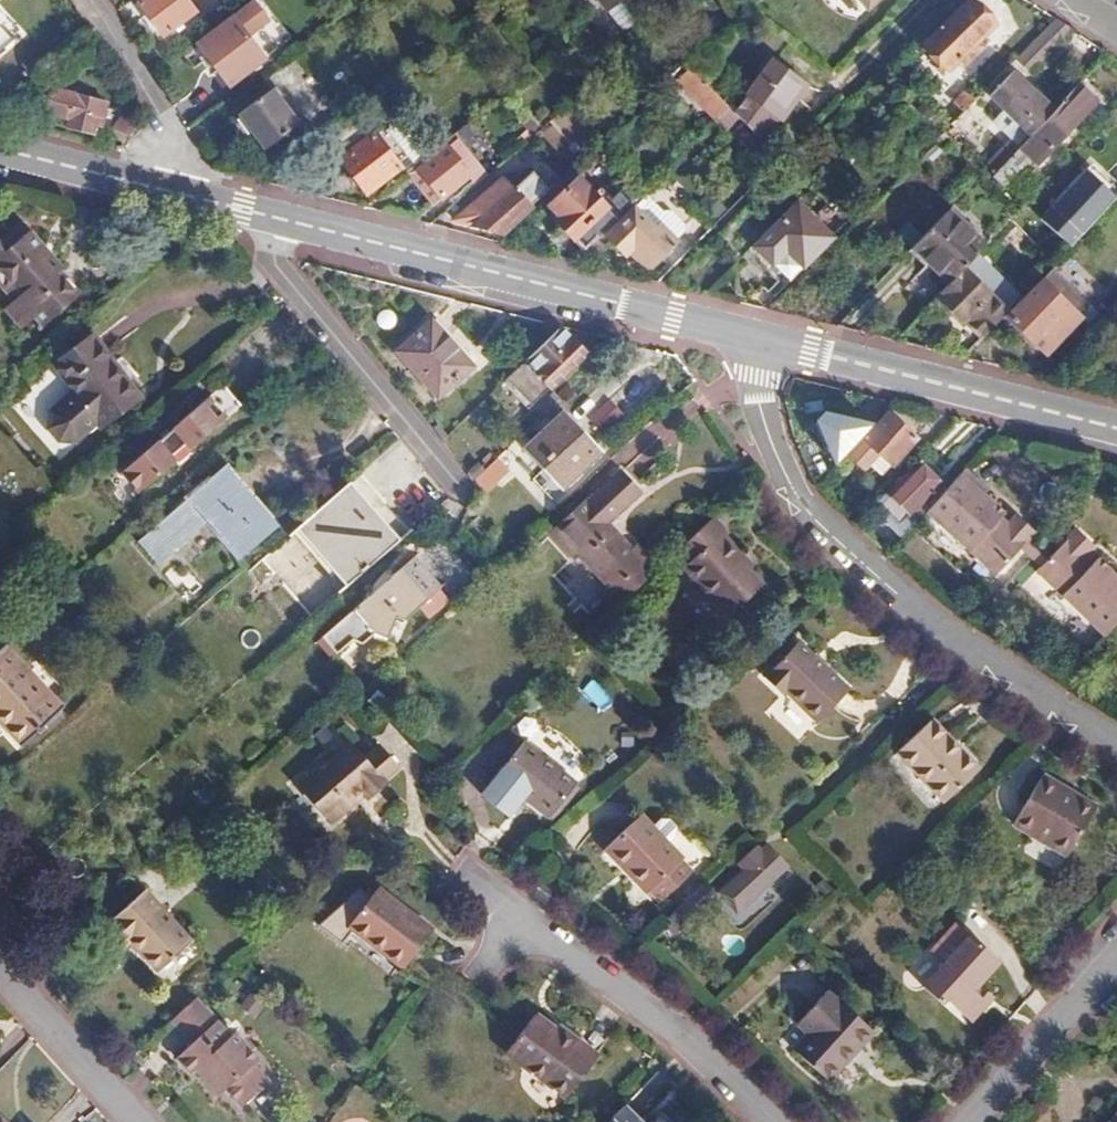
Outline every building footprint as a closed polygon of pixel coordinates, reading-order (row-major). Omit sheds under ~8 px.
[(140,2),(165,35),(197,10),(189,0),(142,0),(140,2)] [(524,3),(561,49),(599,17),(586,0),(527,0),(524,3)] [(865,11),(877,0),(856,0),(865,11)] [(994,25),(970,2),(925,47),(948,71),(994,25)] [(234,17),(199,44),(230,85),(266,58),(234,17)] [(1056,19),(1012,62),(1026,76),(1070,33),(1056,19)] [(748,94),(734,114),(764,141),(780,117),(783,119),(808,83),(771,57),(746,93),(748,94)] [(674,94),(681,88),(716,120),(728,108),(687,69),(667,87),(674,94)] [(1013,72),(992,95),(1033,134),(1054,111),(1013,72)] [(1079,85),(1054,111),(1033,134),(1007,161),(995,174),(1012,193),(1097,103),(1079,85)] [(58,93),(53,91),(48,109),(71,116),(69,125),(96,131),(98,122),(104,124),(110,99),(60,86),(58,93)] [(271,87),(238,112),(265,148),(298,123),(271,87)] [(976,97),(967,87),(953,101),(963,111),(976,97)] [(976,97),(963,111),(952,122),(964,138),(990,111),(976,97)] [(142,110),(130,106),(115,127),(134,131),(142,110)] [(347,156),(343,159),(370,192),(403,165),(377,133),(374,134),(362,119),(334,140),(347,156)] [(483,164),(460,137),(422,169),(445,196),(483,164)] [(1007,161),(998,152),(986,165),(989,168),(995,174),(1007,161)] [(531,206),(505,176),(457,219),(501,233),(531,206)] [(577,178),(549,204),(560,216),(556,220),(585,250),(633,202),(621,189),(609,200),(599,190),(594,194),(577,178)] [(1089,226),(1060,198),(1034,225),(1063,253),(1089,226)] [(838,232),(804,199),(762,242),(778,259),(787,249),(804,266),(838,232)] [(636,208),(607,236),(626,254),(630,251),(648,268),(677,239),(662,224),(657,229),(636,208)] [(985,246),(948,211),(915,246),(952,281),(964,268),(985,246)] [(14,254),(1,266),(27,293),(22,299),(15,306),(29,322),(42,310),(51,319),(82,288),(60,265),(64,260),(33,229),(22,240),(11,251),(14,254)] [(0,243),(0,277),(22,299),(27,293),(1,266),(14,254),(11,251),(22,240),(13,230),(0,243)] [(952,281),(938,296),(969,325),(970,324),(984,336),(1009,310),(964,268),(952,281)] [(1042,280),(1008,315),(1046,352),(1080,315),(1042,280)] [(433,318),(397,350),(439,397),(475,365),(433,318)] [(574,342),(559,326),(524,360),(550,386),(586,352),(576,341),(574,342)] [(93,336),(55,364),(75,390),(89,408),(98,420),(102,426),(140,397),(93,336)] [(242,365),(227,379),(245,400),(261,387),(242,365)] [(179,425),(177,423),(141,454),(159,475),(195,444),(190,439),(205,426),(209,431),(245,400),(227,379),(192,410),(194,412),(179,425)] [(594,387),(575,406),(603,433),(621,414),(594,387)] [(98,420),(89,408),(75,390),(52,411),(51,426),(60,438),(76,439),(98,420)] [(838,396),(823,412),(847,434),(855,441),(871,423),(838,396)] [(603,450),(563,408),(523,446),(563,488),(603,450)] [(931,421),(894,410),(852,455),(864,466),(878,452),(887,460),(883,464),(887,468),(931,421)] [(823,412),(816,421),(839,442),(847,434),(823,412)] [(614,456),(629,469),(652,444),(664,455),(680,437),(653,413),(614,456)] [(847,434),(839,442),(811,471),(819,482),(855,441),(847,434)] [(484,492),(508,471),(493,453),(468,475),(484,492)] [(903,476),(901,475),(871,505),(899,532),(895,537),(898,540),(919,517),(912,511),(940,485),(933,478),(942,469),(928,454),(921,460),(919,459),(903,476)] [(968,463),(930,505),(997,569),(1021,544),(1033,532),(1036,529),(1019,513),(1009,522),(1001,514),(1007,508),(986,488),(991,484),(968,463)] [(589,502),(588,501),(553,533),(576,556),(580,552),(615,588),(645,560),(607,521),(640,490),(622,471),(589,502)] [(411,531),(361,473),(296,529),(347,587),(411,531)] [(226,485),(216,474),(159,523),(176,543),(206,518),(239,555),(261,536),(252,525),(264,515),(233,479),(226,485)] [(711,516),(675,550),(686,562),(682,566),(728,614),(759,584),(735,557),(738,554),(721,536),(725,531),(711,516)] [(1040,567),(1105,630),(1116,617),(1116,568),(1101,552),(1094,559),(1086,552),(1094,542),(1078,527),(1054,552),(1043,564),(1040,567)] [(1021,544),(1030,552),(1042,540),(1033,532),(1021,544)] [(1030,552),(1043,564),(1054,552),(1042,540),(1030,552)] [(272,550),(253,572),(268,585),(288,563),(272,550)] [(354,616),(321,639),(337,657),(352,643),(362,647),(373,639),(386,645),(394,622),(407,627),(408,623),(426,608),(442,592),(412,564),(400,576),(354,616)] [(846,689),(797,642),(764,676),(782,693),(787,689),(817,719),(846,689)] [(0,648),(0,716),(25,743),(63,706),(5,644),(0,648)] [(377,693),(370,700),(379,710),(387,704),(377,693)] [(948,733),(931,716),(897,749),(914,766),(948,733)] [(980,765),(948,733),(914,766),(945,799),(980,765)] [(386,782),(351,740),(299,786),(329,822),(351,803),(349,800),(362,789),(369,797),(386,782)] [(575,780),(521,740),(495,777),(548,816),(575,780)] [(1085,822),(1033,790),(1013,823),(1065,855),(1085,822)] [(643,815),(606,848),(621,865),(626,860),(651,887),(661,898),(690,871),(680,861),(683,858),(668,842),(676,834),(677,826),(670,819),(662,819),(654,827),(643,815)] [(742,860),(751,869),(738,881),(736,879),(721,892),(736,908),(785,863),(771,849),(766,854),(758,845),(742,860)] [(626,860),(621,865),(647,891),(651,887),(626,860)] [(382,889),(353,925),(404,965),(433,929),(382,889)] [(145,890),(103,926),(122,948),(130,940),(157,971),(190,942),(145,890)] [(997,959),(968,933),(922,986),(941,1003),(945,998),(965,1015),(981,996),(972,989),(997,959)] [(858,1049),(873,1033),(837,1001),(826,991),(796,1024),(807,1034),(793,1050),(823,1078),(853,1045),(858,1049)] [(171,1019),(191,1041),(175,1056),(191,1072),(203,1061),(212,1070),(210,1072),(209,1077),(211,1082),(215,1086),(220,1088),(224,1086),(242,1106),(269,1079),(253,1063),(259,1057),(235,1032),(231,1035),(195,997),(171,1019)] [(535,1013),(506,1051),(566,1096),(598,1054),(573,1036),(568,1043),(552,1032),(555,1027),(535,1013)] [(625,1103),(606,1121),(643,1121),(625,1103)] [(1107,1121),(1116,1121),(1116,1111),(1107,1121)] [(661,1113),(652,1121),(670,1121),(661,1113)]
